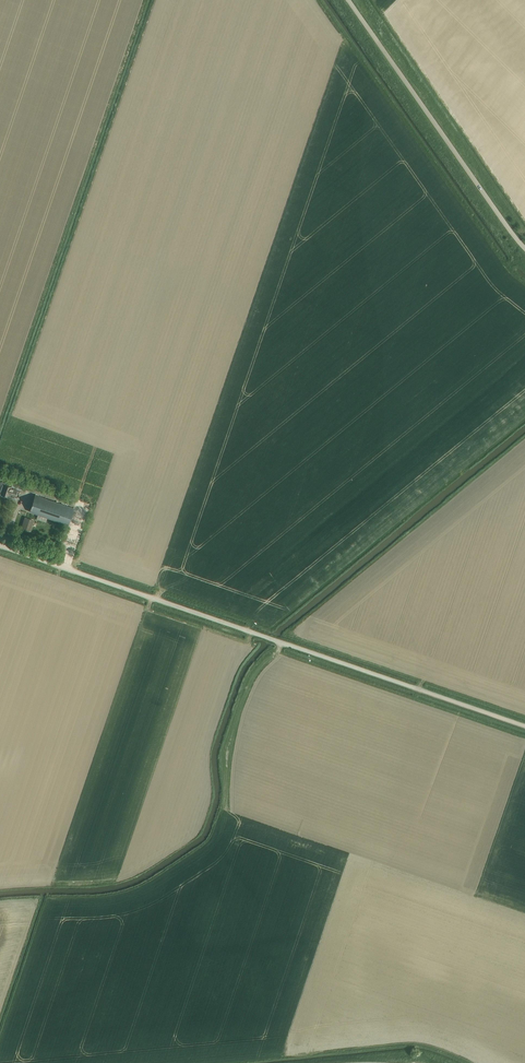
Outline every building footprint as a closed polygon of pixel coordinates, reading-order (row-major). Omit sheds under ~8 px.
[(0,483),(0,493),(1,494),(1,495),(8,497),(9,494),(15,496),(16,496),(18,490),(11,488),(12,487),(5,484),(5,483),(1,481),(0,483)] [(30,512),(38,514),(36,519),(46,522),(47,518),(68,525),(74,508),(35,495),(30,512)] [(33,521),(26,518),(22,528),(30,531),(33,521)]
